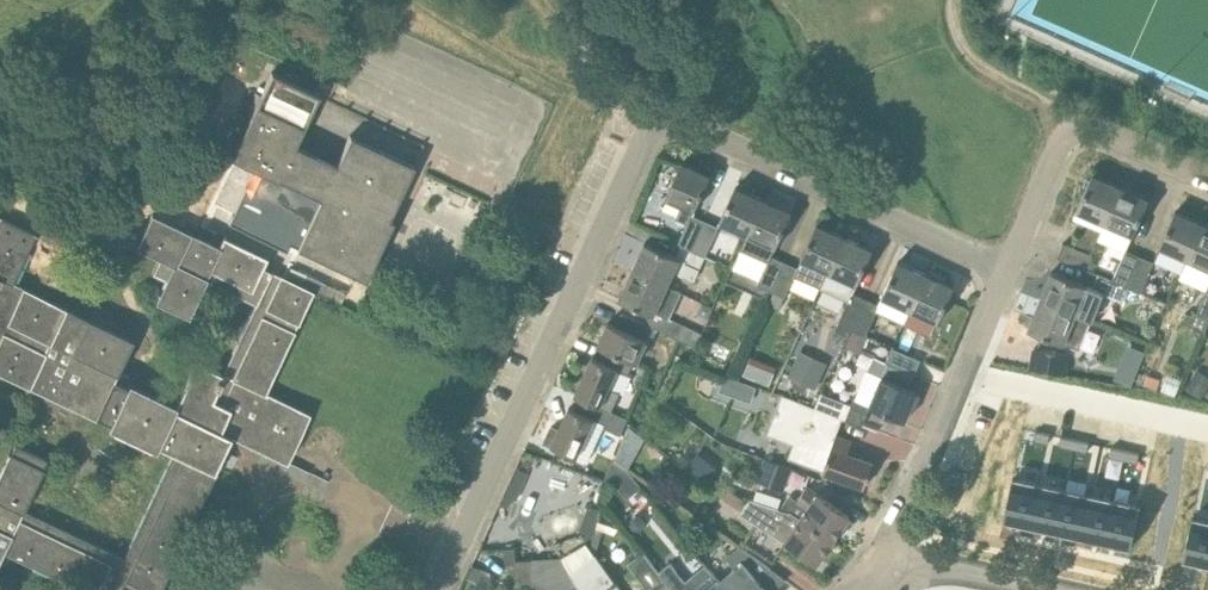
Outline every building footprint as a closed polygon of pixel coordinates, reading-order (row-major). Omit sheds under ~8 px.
[(279,179),(308,193),(322,164),(305,155),(307,152),(295,146),(319,95),(271,73),(231,158),(278,181),(279,179)] [(1191,96),(1164,84),(1162,92),(1189,104),(1191,96)] [(389,219),(412,169),(414,166),(350,136),(337,171),(322,164),(308,193),(285,242),(296,247),(365,280),(393,221),(389,219)] [(677,244),(681,246),(692,251),(705,221),(692,215),(711,175),(682,162),(666,197),(682,204),(676,218),(686,223),(677,244)] [(1104,222),(1120,187),(1092,175),(1077,210),(1104,222)] [(719,222),(748,235),(764,200),(736,187),(719,222)] [(1133,234),(1149,200),(1120,187),(1104,222),(1133,234)] [(743,248),(770,260),(772,255),(792,213),(764,200),(748,235),(743,248)] [(1203,224),(1175,212),(1160,247),(1188,259),(1203,224)] [(4,552),(84,589),(161,589),(214,477),(217,471),(211,469),(227,435),(287,463),(297,440),(310,413),(266,392),(314,295),(282,279),(262,271),(268,258),(223,236),(219,246),(152,215),(136,248),(159,259),(152,273),(166,279),(155,302),(189,318),(206,281),(256,304),(223,373),(196,361),(176,404),(129,382),(128,386),(114,379),(133,339),(13,282),(36,234),(3,218),(0,216),(0,370),(111,422),(108,426),(156,449),(158,445),(174,452),(124,557),(24,510),(47,460),(15,445),(10,455),(9,455),(0,475),(0,561),(4,552)] [(705,256),(718,227),(705,221),(692,251),(705,256)] [(821,288),(845,237),(817,224),(800,259),(802,260),(798,267),(785,261),(771,290),(785,297),(794,276),(821,288)] [(1203,224),(1188,259),(1207,268),(1207,226),(1203,224)] [(853,293),(873,250),(845,237),(821,288),(848,300),(835,329),(849,336),(853,328),(852,328),(866,299),(853,293)] [(705,256),(692,251),(681,246),(676,256),(645,242),(632,270),(667,286),(667,285),(674,271),(695,280),(705,256)] [(1093,256),(1063,244),(1057,258),(1087,270),(1093,256)] [(1125,250),(1113,279),(1126,286),(1139,256),(1125,250)] [(759,285),(771,290),(785,261),(772,255),(770,260),(759,285)] [(1153,262),(1139,256),(1126,286),(1128,286),(1140,291),(1153,262)] [(926,274),(898,261),(882,296),(910,309),(926,274)] [(682,293),(667,285),(667,286),(632,270),(619,298),(672,323),(667,334),(697,347),(703,333),(671,318),(682,293)] [(1040,300),(1075,314),(1076,314),(1082,299),(1099,306),(1104,293),(1122,300),(1128,286),(1126,286),(1113,279),(1099,273),(1093,288),(1052,271),(1040,300)] [(910,309),(938,322),(954,287),(926,274),(910,309)] [(1198,312),(1207,316),(1207,288),(1198,312)] [(878,304),(866,299),(852,328),(853,328),(865,334),(878,304)] [(1028,329),(1079,348),(1091,320),(1076,314),(1075,314),(1040,300),(1028,329)] [(1192,325),(1195,317),(1186,313),(1183,321),(1192,325)] [(608,350),(634,362),(637,363),(653,328),(626,315),(620,328),(608,323),(598,345),(608,350)] [(1133,381),(1146,349),(1131,343),(1118,375),(1133,381)] [(886,363),(888,364),(914,376),(921,360),(892,348),(886,363)] [(1030,369),(1067,376),(1071,355),(1034,348),(1030,369)] [(628,374),(634,362),(608,350),(603,362),(592,358),(575,395),(585,400),(599,407),(610,412),(611,412),(620,393),(608,387),(616,369),(628,374)] [(789,376),(812,386),(823,362),(800,352),(789,376)] [(778,365),(751,354),(743,374),(770,384),(778,365)] [(888,364),(882,376),(870,404),(905,421),(918,391),(909,388),(914,376),(888,364)] [(1185,389),(1201,399),(1207,388),(1207,377),(1197,370),(1185,389)] [(1160,380),(1147,375),(1143,386),(1156,390),(1160,380)] [(725,377),(720,392),(750,403),(756,388),(725,377)] [(843,418),(845,419),(851,404),(821,392),(815,407),(843,418)] [(815,407),(785,396),(770,433),(796,443),(791,459),(824,471),(824,472),(865,486),(873,464),(847,455),(852,442),(835,436),(843,418),(815,407)] [(544,442),(552,446),(577,457),(594,420),(604,425),(610,412),(599,407),(585,400),(579,412),(569,408),(559,430),(551,426),(544,442)] [(604,430),(619,436),(625,420),(611,414),(604,430)] [(1035,431),(1033,440),(1047,443),(1049,434),(1035,431)] [(1061,437),(1059,445),(1086,451),(1088,443),(1061,437)] [(1110,448),(1108,457),(1137,463),(1139,455),(1110,448)] [(718,466),(697,449),(686,464),(707,479),(718,466)] [(785,491),(793,469),(765,458),(757,480),(785,491)] [(614,462),(606,480),(615,483),(627,496),(641,484),(623,467),(614,462)] [(1013,477),(1004,519),(1028,525),(1038,482),(1013,477)] [(1038,482),(1028,525),(1055,531),(1064,488),(1038,482)] [(791,512),(833,541),(850,516),(819,495),(818,495),(807,487),(798,501),(788,497),(780,508),(791,512)] [(1064,488),(1055,531),(1080,536),(1089,494),(1064,488)] [(1089,494),(1080,536),(1105,542),(1115,499),(1089,494)] [(784,543),(816,565),(833,541),(791,512),(780,508),(751,498),(741,513),(785,543),(784,543)] [(1115,499),(1105,542),(1130,548),(1140,505),(1115,499)] [(1183,560),(1207,565),(1207,564),(1207,520),(1193,517),(1183,560)] [(758,579),(771,569),(740,546),(726,557),(735,568),(720,581),(719,582),(725,589),(767,589),(758,579)] [(657,571),(659,570),(644,552),(628,563),(647,588),(644,589),(672,589),(657,571)] [(595,553),(572,570),(579,584),(582,589),(597,589),(613,581),(595,553)] [(516,560),(517,586),(534,585),(533,559),(516,560)] [(670,562),(659,570),(657,571),(672,589),(694,589),(670,562)] [(719,582),(720,581),(718,578),(703,589),(725,589),(719,582)] [(491,580),(476,580),(475,589),(491,589),(491,580)]
